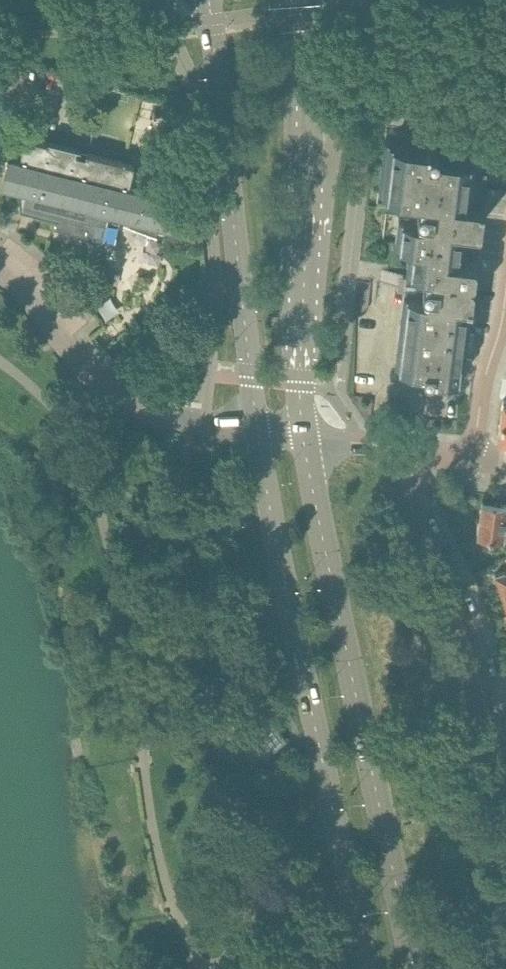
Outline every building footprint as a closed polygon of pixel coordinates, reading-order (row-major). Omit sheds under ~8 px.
[(10,50),(10,38),(0,38),(0,50),(10,50)] [(109,211),(132,217),(129,226),(124,224),(123,225),(156,237),(157,236),(155,236),(158,224),(194,233),(194,230),(199,211),(201,204),(198,204),(166,196),(167,194),(169,185),(140,178),(138,187),(139,187),(138,189),(127,186),(128,182),(129,182),(134,164),(86,152),(85,155),(76,153),(77,149),(25,136),(21,154),(21,155),(21,159),(8,156),(1,184),(3,184),(25,190),(21,206),(20,205),(19,207),(40,212),(39,219),(81,230),(80,231),(79,230),(79,232),(113,245),(120,221),(119,221),(119,222),(107,219),(109,211)] [(395,243),(409,244),(404,286),(394,363),(423,366),(423,367),(423,368),(424,369),(425,371),(426,371),(427,372),(428,372),(430,372),(432,371),(432,372),(462,376),(474,282),(473,281),(473,280),(472,279),(470,279),(471,277),(473,276),(474,276),(474,275),(475,274),(476,263),(476,262),(475,260),(474,259),(473,259),(462,258),(466,227),(477,228),(478,228),(479,227),(480,227),(480,226),(481,225),(481,224),(489,160),(439,154),(439,152),(439,151),(439,150),(438,149),(437,148),(437,147),(435,147),(385,140),(378,193),(420,198),(420,203),(419,203),(418,204),(418,205),(417,206),(417,207),(417,208),(417,209),(417,210),(418,212),(418,217),(398,215),(395,243)] [(476,534),(478,534),(477,536),(503,539),(505,540),(505,505),(482,502),(479,521),(478,520),(476,534)] [(495,574),(505,603),(505,570),(495,574)]
